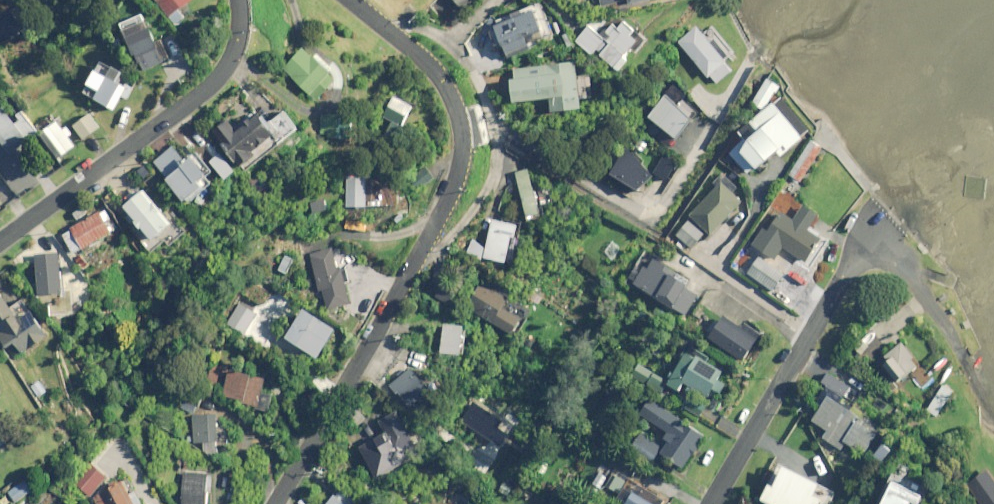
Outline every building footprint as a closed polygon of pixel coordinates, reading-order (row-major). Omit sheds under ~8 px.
[(170,17),(193,0),(158,0),(170,17)] [(465,9),(474,0),(456,0),(465,9)] [(602,12),(655,1),(655,0),(600,0),(602,12)] [(543,32),(534,10),(493,28),(505,55),(529,45),(527,39),(543,32)] [(636,28),(626,20),(621,27),(614,22),(608,30),(594,19),(577,41),(594,54),(596,52),(620,70),(629,58),(626,56),(638,40),(631,35),(636,28)] [(166,61),(147,22),(127,32),(146,71),(166,61)] [(733,69),(696,26),(678,41),(715,84),(733,69)] [(337,79),(304,46),(284,67),(317,100),(337,79)] [(128,73),(103,59),(84,92),(115,110),(124,95),(129,98),(137,84),(126,78),(128,73)] [(553,67),(553,64),(532,67),(533,74),(511,76),(514,102),(553,97),(555,111),(582,108),(577,65),(553,67)] [(781,84),(765,77),(753,103),(765,109),(770,98),(771,99),(775,91),(777,93),(781,84)] [(694,118),(666,95),(649,116),(677,139),(694,118)] [(812,130),(782,96),(752,122),(760,131),(750,139),(748,137),(730,152),(750,175),(778,151),(782,155),(812,130)] [(413,106),(393,97),(385,114),(404,124),(413,106)] [(0,102),(0,140),(11,154),(29,141),(0,102)] [(101,127),(91,113),(74,126),(84,139),(101,127)] [(275,134),(257,113),(238,130),(229,120),(216,131),(225,141),(223,143),(243,166),(257,154),(255,152),(275,134)] [(75,146),(58,122),(45,131),(63,155),(75,146)] [(822,148),(812,141),(790,174),(801,181),(822,148)] [(188,162),(175,146),(156,161),(188,201),(206,187),(201,181),(212,172),(197,154),(188,162)] [(655,168),(625,149),(610,172),(640,192),(655,168)] [(237,170),(222,152),(212,161),(227,179),(237,170)] [(677,160),(665,153),(653,173),(665,180),(677,160)] [(541,213),(529,168),(516,172),(528,216),(541,213)] [(367,176),(347,176),(347,206),(395,206),(395,176),(367,176)] [(734,188),(725,179),(691,215),(711,234),(742,202),(731,191),(734,188)] [(184,234),(174,223),(146,190),(126,207),(155,240),(165,232),(174,242),(184,234)] [(818,215),(804,206),(794,220),(783,212),(769,232),(765,229),(754,245),(775,260),(784,247),(805,262),(822,239),(808,229),(818,215)] [(119,228),(106,207),(64,233),(77,254),(119,228)] [(520,225),(492,219),(487,244),(471,241),(468,254),(507,262),(507,259),(513,260),(520,225)] [(704,233),(689,220),(676,235),(691,248),(704,233)] [(337,270),(330,247),(306,254),(317,290),(323,288),(329,309),(350,303),(340,269),(337,270)] [(63,292),(58,252),(36,255),(42,295),(63,292)] [(293,259),(285,255),(278,269),(285,273),(293,259)] [(784,274),(759,255),(747,272),(772,290),(784,274)] [(679,273),(654,258),(647,269),(644,267),(634,284),(686,314),(698,295),(685,288),(688,283),(677,276),(679,273)] [(509,296),(483,280),(467,306),(516,337),(526,321),(503,307),(509,296)] [(456,291),(444,283),(436,296),(448,304),(456,291)] [(2,295),(0,296),(0,332),(10,347),(17,342),(25,353),(49,336),(32,312),(19,321),(2,295)] [(336,329),(303,308),(285,338),(319,358),(336,329)] [(758,339),(724,316),(710,337),(743,360),(758,339)] [(463,325),(444,323),(441,353),(460,355),(463,325)] [(919,363),(901,341),(883,356),(888,362),(883,366),(896,382),(919,363)] [(724,370),(698,356),(693,365),(682,359),(669,385),(680,391),(685,382),(698,389),(687,409),(699,415),(724,370)] [(430,391),(408,369),(392,386),(411,404),(430,391)] [(251,377),(251,374),(233,372),(229,398),(246,401),(246,403),(260,405),(264,379),(251,377)] [(851,384),(828,372),(823,382),(845,394),(851,384)] [(48,390),(41,380),(33,386),(41,396),(48,390)] [(952,390),(943,385),(929,411),(939,416),(952,390)] [(858,416),(828,397),(812,420),(828,430),(824,438),(842,449),(846,442),(865,454),(877,435),(855,421),(858,416)] [(686,425),(688,422),(651,398),(640,413),(668,431),(664,437),(669,440),(659,456),(684,472),(706,438),(686,425)] [(422,453),(398,411),(380,421),(387,432),(360,447),(378,478),(422,453)] [(219,453),(217,412),(193,412),(194,442),(204,442),(204,454),(219,453)] [(660,447),(635,432),(626,448),(650,463),(660,447)] [(892,449),(886,444),(877,455),(884,461),(892,449)] [(916,468),(901,461),(881,503),(914,503),(915,503),(917,503),(923,503),(932,486),(913,477),(916,468)] [(783,466),(773,485),(770,483),(762,500),(770,503),(819,503),(821,500),(813,496),(819,484),(783,466)] [(107,478),(95,467),(79,485),(91,496),(107,478)] [(987,469),(969,481),(981,499),(984,503),(993,503),(993,480),(987,469)] [(184,473),(183,503),(209,503),(211,474),(184,473)] [(36,489),(28,478),(11,491),(18,502),(36,489)] [(121,478),(93,496),(98,503),(143,503),(144,503),(137,492),(132,496),(121,478)] [(646,488),(641,497),(632,492),(625,503),(661,503),(664,498),(646,488)] [(337,492),(328,503),(353,503),(337,492)]
